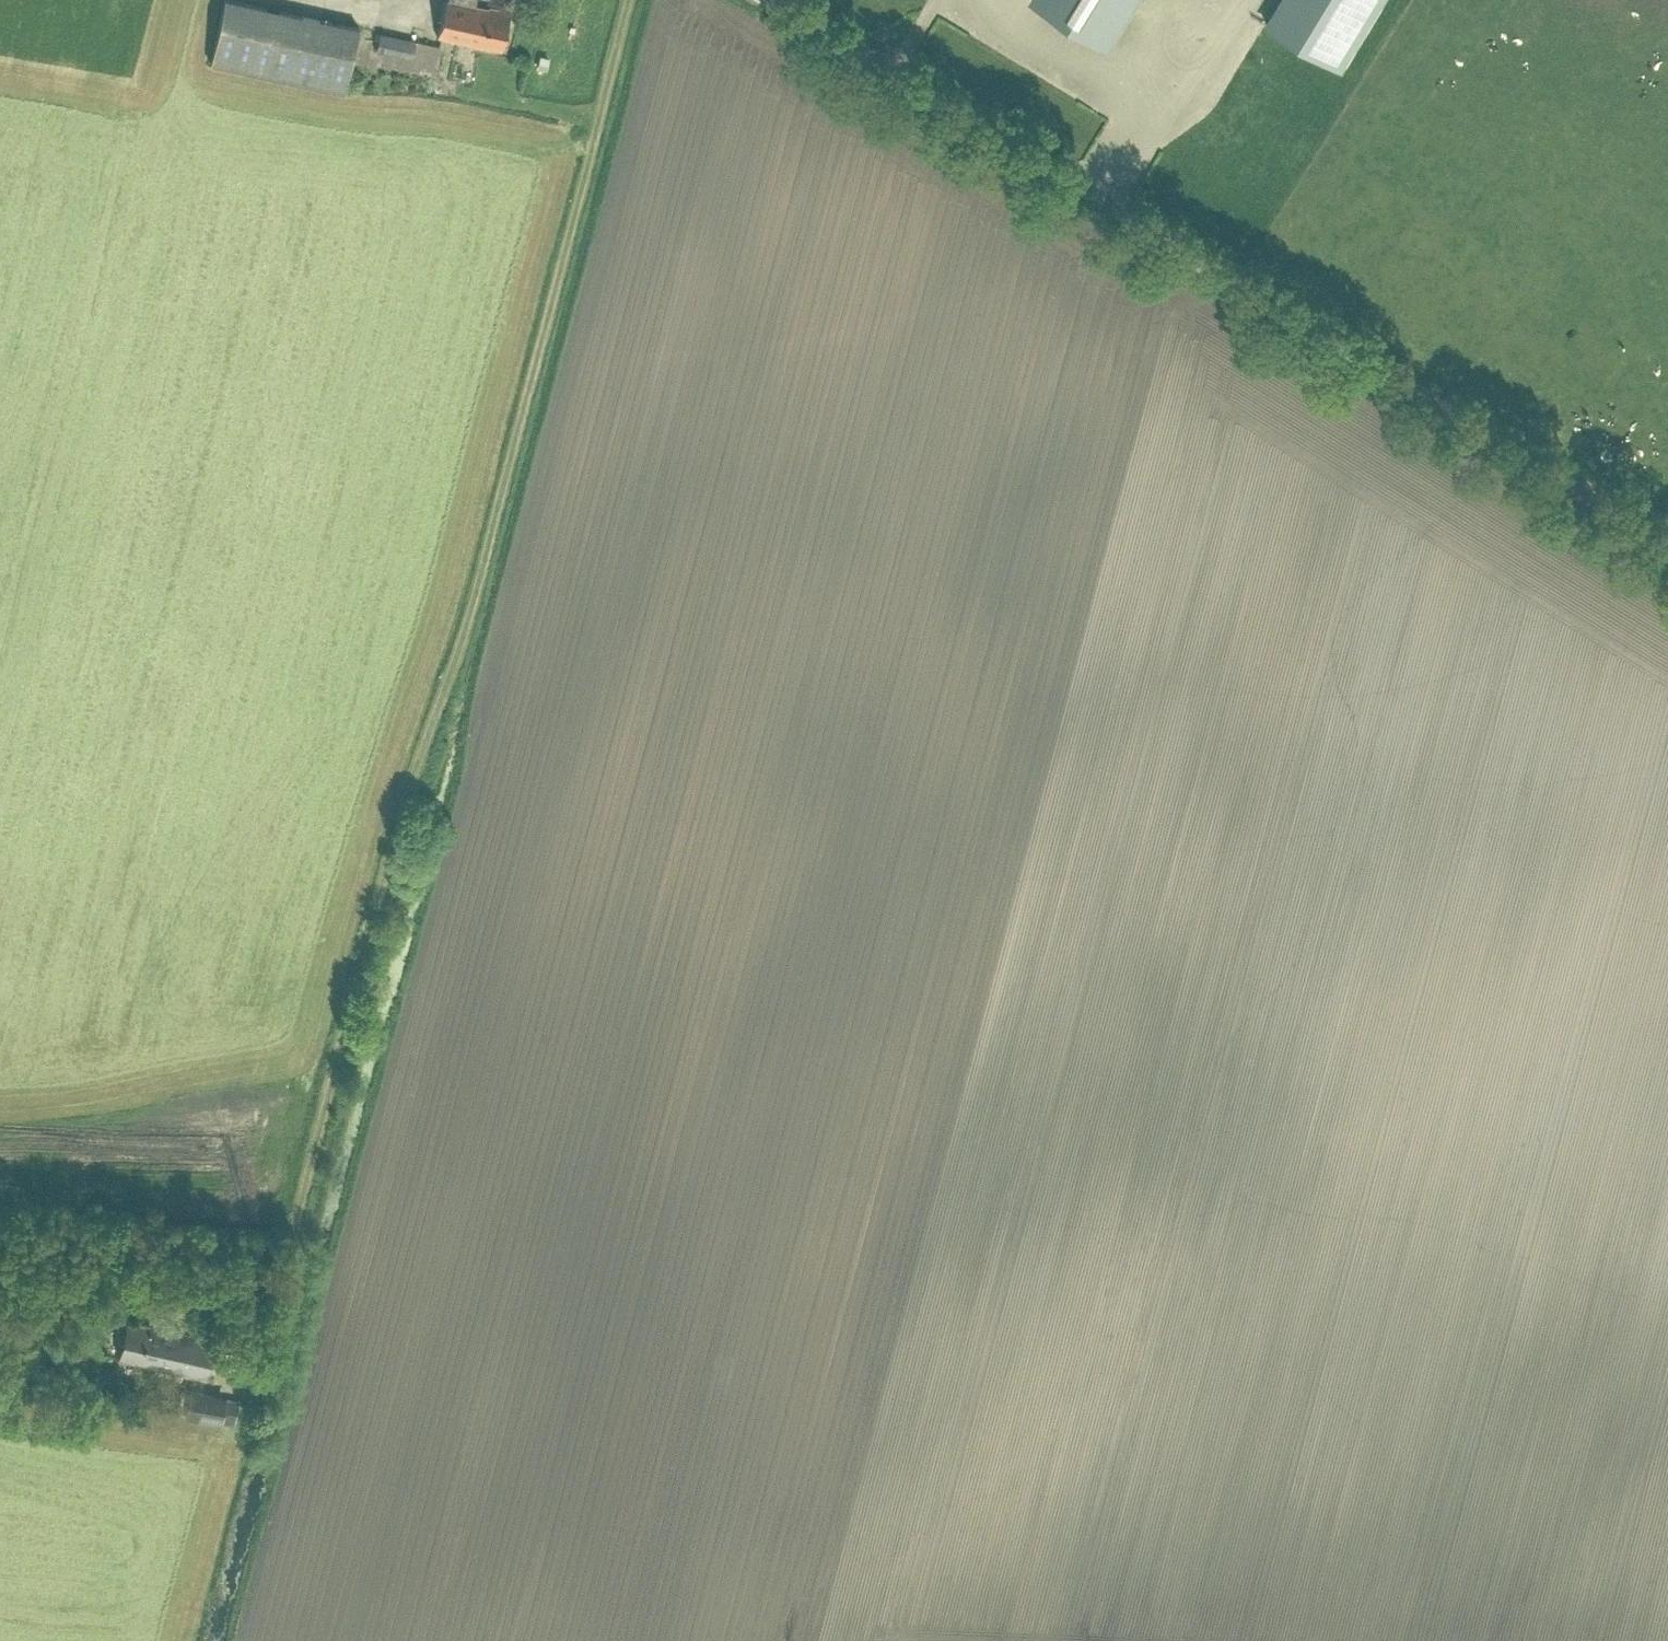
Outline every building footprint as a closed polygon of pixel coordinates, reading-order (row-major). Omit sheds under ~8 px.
[(211,62),(345,91),(359,26),(241,0),(225,0),(211,62)] [(437,36),(500,50),(509,12),(488,7),(487,9),(472,6),(474,0),(445,0),(437,36)] [(1107,43),(1133,0),(1037,0),(1107,43)] [(1265,23),(1339,69),(1381,0),(1279,0),(1265,23)] [(415,39),(379,31),(375,50),(410,58),(415,39)] [(213,1340),(128,1320),(119,1357),(204,1377),(213,1340)] [(176,1377),(159,1375),(155,1407),(172,1410),(176,1377)] [(226,1393),(226,1390),(189,1384),(185,1412),(234,1420),(238,1395),(226,1393)]
